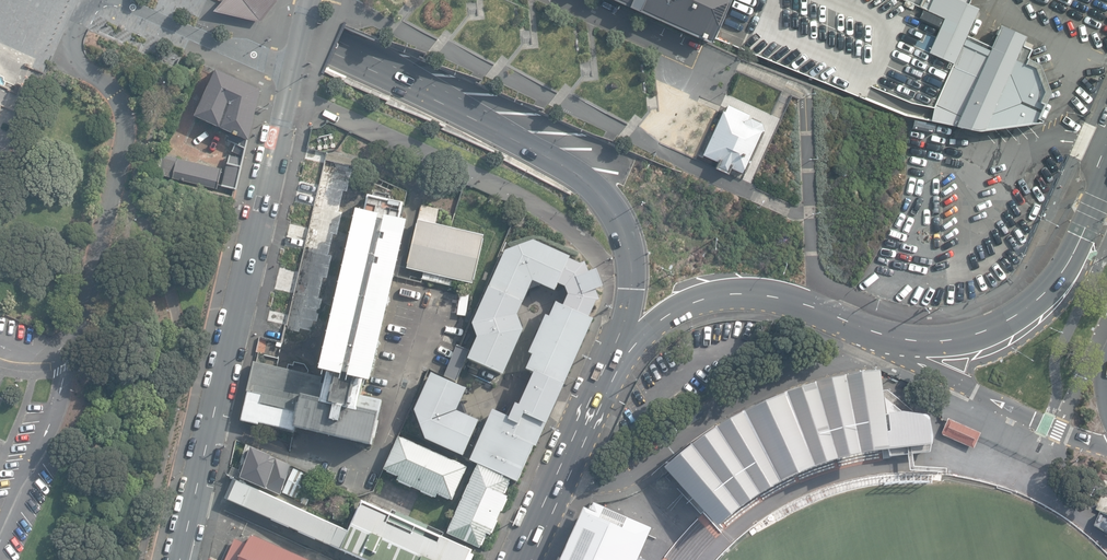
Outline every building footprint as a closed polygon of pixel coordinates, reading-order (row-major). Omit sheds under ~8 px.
[(214,13),(261,23),(279,0),(225,0),(214,13)] [(704,42),(713,46),(713,45),(734,0),(610,0),(704,42)] [(920,7),(927,10),(926,11),(943,19),(927,53),(952,65),(934,105),(932,114),(931,121),(979,132),(1040,124),(1042,120),(1038,119),(1050,93),(1039,64),(1027,58),(1030,50),(1022,46),(1026,37),(1001,26),(991,47),(980,41),(966,35),(978,8),(968,4),(970,0),(922,0),(920,7)] [(261,89),(216,69),(195,115),(231,132),(249,140),(255,118),(261,89)] [(731,169),(742,174),(764,131),(761,123),(750,118),(746,120),(749,115),(728,105),(726,113),(724,112),(701,155),(717,162),(714,169),(728,176),(731,169)] [(247,149),(249,140),(231,132),(228,140),(235,144),(247,149)] [(245,157),(247,149),(235,144),(232,151),(245,157)] [(350,156),(308,148),(265,324),(312,334),(350,156)] [(237,190),(245,158),(230,155),(222,186),(237,190)] [(159,175),(173,178),(177,161),(163,158),(159,175)] [(173,178),(217,189),(222,169),(177,158),(177,161),(173,178)] [(405,206),(370,198),(365,213),(357,212),(320,377),(254,363),(241,424),(371,448),(381,401),(360,395),(362,383),(371,384),(409,226),(403,222),(405,206)] [(485,237),(418,221),(407,269),(473,283),(485,237)] [(469,460),(478,464),(511,479),(518,482),(534,445),(536,447),(593,319),(589,317),(596,302),(600,300),(595,290),(603,287),(596,269),(589,272),(585,262),(580,264),(569,259),(570,256),(534,241),(505,251),(472,323),(477,337),(468,359),(503,375),(523,330),(517,315),(533,281),(555,291),(558,283),(565,287),(568,295),(563,305),(556,302),(549,317),(545,315),(529,353),(533,354),(526,369),(534,372),(519,405),(515,403),(509,417),(493,409),(469,460)] [(457,382),(469,351),(457,347),(444,376),(457,382)] [(679,455),(665,468),(666,470),(705,513),(717,526),(730,516),(740,508),(749,501),(759,494),(770,488),(780,482),(797,474),(814,467),(825,463),(837,460),(848,456),(861,454),(873,452),(890,450),(888,432),(881,371),(861,373),(844,376),(830,378),(815,382),(800,387),(786,393),(765,402),(744,411),(730,419),(716,427),(703,436),(691,445),(679,455)] [(426,439),(463,456),(479,420),(457,411),(467,388),(431,373),(415,410),(426,439)] [(891,413),(888,414),(891,432),(888,432),(890,450),(891,456),(911,454),(931,452),(932,445),(933,445),(934,439),(933,433),(931,420),(929,417),(928,416),(924,415),(914,413),(907,413),(899,412),(891,413)] [(981,433),(948,418),(947,422),(941,434),(974,449),(975,447),(979,435),(981,433)] [(467,467),(398,436),(384,469),(399,476),(397,480),(436,497),(437,493),(453,501),(467,467)] [(239,480),(240,478),(281,495),(291,465),(246,444),(239,466),(234,464),(229,476),(239,480)] [(504,494),(511,479),(478,464),(446,533),(480,548),(486,533),(490,535),(508,496),(504,494)] [(294,468),(282,492),(303,502),(314,478),(294,468)] [(341,549),(349,531),(233,479),(224,498),(331,546),(331,545),(341,549)] [(341,549),(365,559),(472,559),(474,555),(471,553),(473,550),(443,536),(444,532),(392,509),(391,513),(363,500),(349,531),(341,549)] [(585,508),(560,559),(639,559),(653,529),(594,503),(590,510),(585,508)] [(1102,511),(1094,527),(1106,535),(1106,513),(1102,511)] [(251,534),(246,543),(235,538),(225,559),(310,559),(251,534)]
